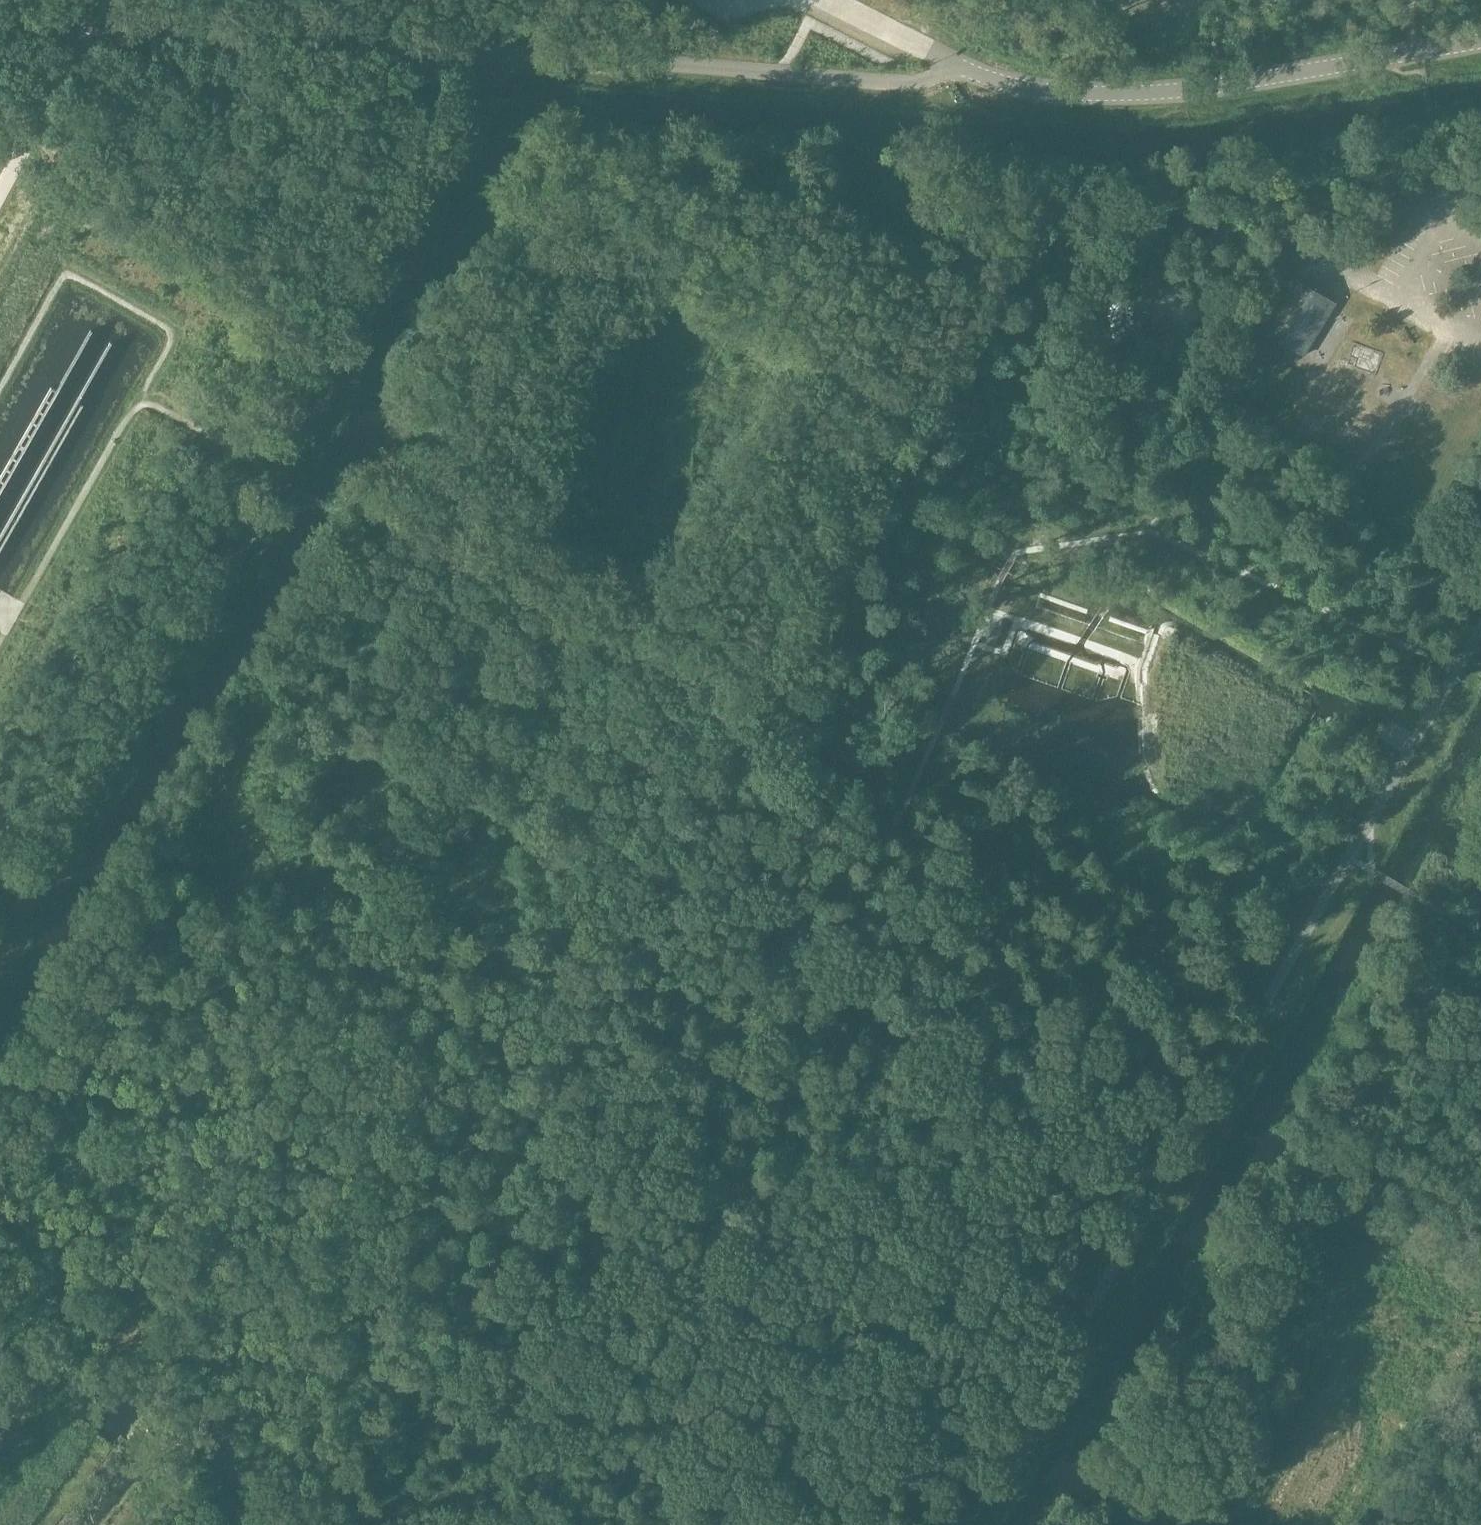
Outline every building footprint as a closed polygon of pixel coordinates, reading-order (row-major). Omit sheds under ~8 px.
[(1292,278),(1261,331),(1303,356),(1334,304),(1292,278)]
